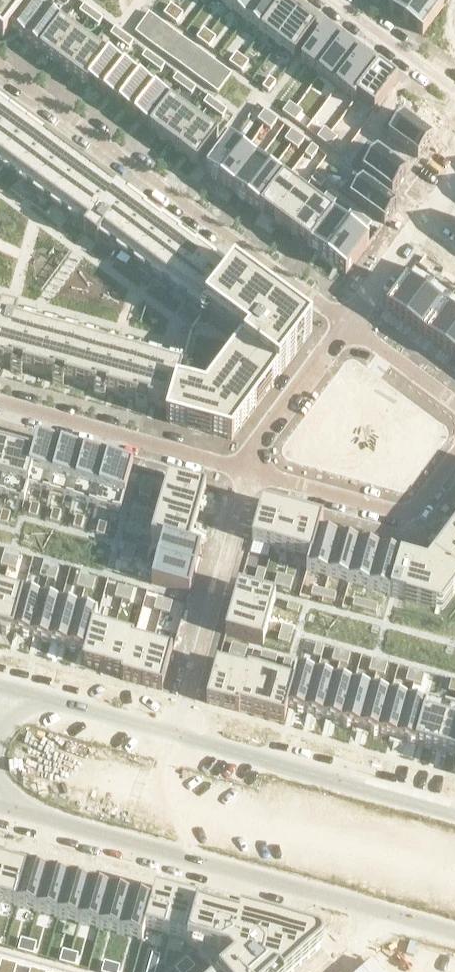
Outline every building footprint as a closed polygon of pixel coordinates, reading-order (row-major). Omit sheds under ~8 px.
[(3,39),(10,29),(9,28),(27,4),(30,0),(0,0),(0,36),(3,39)] [(9,28),(10,29),(25,40),(46,11),(31,0),(30,0),(27,4),(9,28)] [(229,8),(235,0),(217,0),(229,8)] [(229,8),(245,21),(260,0),(235,0),(229,8)] [(245,21),(262,33),(283,4),(277,0),(260,0),(245,21)] [(388,10),(405,23),(422,0),(396,0),(388,10)] [(405,23),(423,35),(444,7),(434,0),(422,0),(405,23)] [(171,4),(164,14),(170,19),(178,9),(171,4)] [(283,4),(262,33),(278,45),(299,16),(283,4)] [(84,5),(79,11),(89,18),(93,12),(84,5)] [(178,9),(170,19),(177,23),(184,14),(178,9)] [(46,11),(25,40),(40,51),(61,23),(46,11)] [(93,12),(89,18),(98,25),(103,19),(93,12)] [(148,13),(134,32),(151,44),(158,34),(152,30),(159,20),(148,13)] [(299,16),(278,45),(295,57),(316,29),(299,16)] [(159,20),(152,30),(158,34),(165,25),(159,20)] [(61,23),(40,51),(56,63),(77,34),(61,23)] [(165,25),(158,34),(164,39),(171,29),(165,25)] [(115,28),(110,34),(120,41),(125,35),(115,28)] [(171,29),(164,39),(170,43),(177,34),(171,29)] [(204,29),(197,38),(203,43),(210,33),(204,29)] [(324,32),(301,63),(319,77),(342,45),(324,32)] [(210,33),(203,43),(209,47),(217,38),(210,33)] [(77,34),(56,63),(71,74),(92,46),(77,34)] [(158,34),(151,44),(157,48),(164,39),(158,34)] [(177,34),(170,43),(176,48),(183,38),(177,34)] [(125,35),(120,41),(129,48),(134,42),(125,35)] [(183,38),(176,48),(182,52),(189,43),(183,38)] [(164,39),(157,48),(163,53),(170,43),(164,39)] [(446,53),(454,59),(454,41),(446,53)] [(170,43),(163,53),(169,57),(176,48),(170,43)] [(189,43),(182,52),(188,56),(195,47),(189,43)] [(342,45),(319,77),(337,89),(360,58),(342,45)] [(92,46),(71,74),(87,86),(88,84),(108,57),(92,46)] [(195,47),(188,56),(194,61),(201,51),(195,47)] [(176,48),(169,57),(175,61),(182,52),(176,48)] [(146,51),(142,57),(151,64),(156,58),(146,51)] [(201,51),(194,61),(200,65),(207,56),(201,51)] [(182,52),(175,61),(181,66),(188,56),(182,52)] [(237,53),(230,63),(236,67),(243,57),(237,53)] [(108,57),(88,84),(104,96),(125,67),(109,55),(108,57)] [(188,56),(181,66),(187,70),(194,61),(188,56)] [(207,56),(200,65),(206,70),(213,60),(207,56)] [(243,57),(236,67),(242,72),(249,62),(243,57)] [(156,58),(151,64),(160,71),(165,65),(156,58)] [(360,58),(337,89),(355,103),(357,100),(356,99),(377,71),(376,71),(360,58)] [(213,60),(206,70),(212,74),(219,65),(213,60)] [(194,61),(187,70),(193,75),(200,65),(194,61)] [(200,65),(193,75),(199,79),(206,70),(200,65)] [(219,65),(212,74),(218,79),(225,69),(219,65)] [(125,67),(104,96),(119,107),(140,79),(125,67)] [(377,71),(356,99),(357,100),(374,112),(397,81),(378,67),(376,71),(377,71)] [(225,69),(218,79),(224,83),(231,74),(225,69)] [(206,70),(199,79),(205,84),(212,74),(206,70)] [(177,74),(173,80),(182,87),(187,81),(177,74)] [(212,74),(205,84),(211,88),(218,79),(212,74)] [(269,78),(262,88),(269,92),(276,83),(269,78)] [(140,79),(119,107),(135,119),(156,90),(140,79)] [(218,79),(211,88),(217,93),(224,83),(218,79)] [(187,81),(182,87),(191,94),(196,88),(187,81)] [(156,90),(135,119),(150,130),(171,101),(156,90)] [(418,96),(403,117),(433,139),(448,119),(418,96)] [(208,97),(203,103),(213,110),(218,104),(208,97)] [(171,101),(150,130),(158,136),(160,141),(165,141),(166,141),(187,113),(171,101)] [(290,103),(283,113),(289,118),(296,108),(290,103)] [(218,104),(213,110),(222,117),(227,110),(218,104)] [(296,108),(289,118),(295,122),(302,113),(296,108)] [(8,178),(10,175),(17,180),(15,183),(26,190),(27,188),(34,193),(32,195),(43,203),(45,201),(51,206),(50,208),(60,216),(62,214),(69,219),(67,221),(78,229),(79,227),(85,231),(84,233),(98,244),(99,242),(109,249),(111,247),(117,251),(116,254),(126,262),(128,259),(135,264),(133,267),(144,274),(145,272),(152,277),(150,279),(161,287),(163,285),(169,290),(168,292),(178,300),(180,298),(187,303),(185,305),(196,313),(197,311),(204,315),(206,312),(207,312),(232,278),(129,202),(130,200),(116,189),(113,193),(89,175),(86,171),(82,170),(0,109),(0,172),(8,178)] [(266,110),(259,120),(265,124),(272,115),(266,110)] [(396,112),(381,132),(418,159),(433,139),(403,117),(396,112)] [(187,113),(166,141),(173,147),(175,152),(181,152),(181,153),(202,124),(187,113)] [(272,115),(265,124),(271,129),(278,119),(272,115)] [(202,124),(181,153),(189,159),(190,164),(196,164),(197,165),(218,136),(202,124)] [(325,129),(317,139),(324,143),(331,134),(325,129)] [(293,130),(286,140),(292,144),(299,135),(293,130)] [(230,142),(207,173),(221,184),(244,152),(252,141),(238,132),(230,142)] [(331,134),(324,143),(330,148),(337,138),(331,134)] [(299,135),(292,144),(298,149),(305,139),(299,135)] [(367,144),(352,164),(392,194),(407,174),(367,144)] [(312,145),(305,154),(311,159),(318,149),(312,145)] [(244,152),(221,184),(234,194),(257,163),(244,152)] [(257,163),(234,194),(248,204),(271,172),(257,163)] [(271,172),(248,204),(261,214),(284,182),(271,172)] [(316,175),(311,182),(321,189),(326,182),(316,175)] [(354,175),(341,193),(384,225),(397,207),(354,175)] [(284,182),(261,214),(278,226),(301,195),(284,182)] [(328,192),(324,198),(333,205),(338,199),(328,192)] [(301,195),(278,226),(294,238),(317,207),(301,195)] [(317,207),(294,238),(311,250),(334,219),(317,207)] [(352,210),(348,216),(357,223),(362,217),(352,210)] [(362,217),(357,223),(367,230),(371,224),(362,217)] [(334,219),(311,250),(328,263),(351,232),(334,219)] [(351,232),(328,263),(346,276),(369,245),(351,232)] [(385,311),(454,363),(454,301),(415,271),(385,311)] [(169,411),(166,423),(232,441),(312,332),(234,274),(232,278),(207,312),(206,312),(204,315),(191,332),(183,363),(181,370),(170,411),(169,411)] [(3,367),(4,365),(12,367),(10,372),(22,375),(23,370),(53,379),(52,384),(63,387),(65,382),(95,390),(94,395),(105,398),(106,394),(137,402),(135,407),(147,410),(148,405),(169,411),(170,411),(181,370),(183,363),(171,359),(170,362),(162,360),(163,357),(150,354),(149,356),(141,354),(142,351),(129,348),(128,350),(120,348),(121,346),(108,342),(108,345),(99,342),(100,340),(87,336),(87,339),(79,337),(79,334),(67,331),(66,333),(58,331),(59,328),(46,325),(45,327),(37,325),(38,323),(25,319),(24,322),(17,320),(19,315),(2,310),(2,309),(0,308),(0,367),(3,367)] [(35,457),(27,487),(28,487),(50,493),(62,448),(40,442),(39,442),(38,441),(33,456),(35,457)] [(11,450),(2,448),(1,446),(0,446),(0,489),(11,450)] [(62,448),(50,493),(73,500),(85,455),(85,454),(63,448),(63,449),(62,448)] [(0,489),(0,495),(24,502),(28,487),(27,487),(35,457),(33,456),(11,450),(0,489)] [(85,455),(73,500),(96,506),(108,461),(86,455),(85,455)] [(108,461),(96,506),(120,513),(133,468),(132,467),(132,468),(131,468),(131,467),(109,461),(108,461)] [(168,478),(164,494),(201,504),(205,490),(205,489),(206,489),(206,488),(168,478)] [(142,480),(140,488),(152,491),(154,483),(142,480)] [(152,491),(140,488),(138,495),(149,498),(152,491)] [(164,494),(160,509),(197,519),(201,504),(164,494)] [(30,503),(27,515),(34,517),(37,505),(30,503)] [(262,503),(251,541),(272,547),(283,509),(262,503)] [(160,509),(156,524),(193,535),(197,520),(197,519),(160,509)] [(283,509),(272,547),(292,552),(302,515),(283,509)] [(53,510),(50,521),(57,523),(61,512),(53,510)] [(134,510),(132,518),(143,521),(145,513),(134,510)] [(0,519),(0,523),(6,525),(10,513),(2,511),(0,519)] [(302,515),(292,552),(310,558),(311,558),(318,535),(319,535),(323,520),(302,515)] [(76,516),(73,528),(81,530),(84,518),(76,516)] [(143,521),(132,518),(130,525),(141,529),(143,521)] [(101,523),(97,534),(105,537),(108,525),(101,523)] [(156,524),(151,540),(163,544),(163,542),(189,550),(189,549),(193,535),(156,524)] [(446,540),(454,547),(454,527),(454,529),(449,529),(446,534),(447,538),(446,540)] [(310,558),(306,572),(328,578),(339,541),(319,535),(318,535),(311,558),(310,558)] [(339,541),(328,578),(349,584),(359,547),(357,546),(355,542),(350,540),(346,543),(339,541)] [(433,558),(454,574),(454,547),(446,540),(433,558)] [(163,544),(157,562),(195,573),(201,552),(189,549),(189,550),(163,542),(163,544)] [(136,548),(124,545),(122,552),(134,555),(136,548)] [(359,547),(349,584),(370,590),(380,552),(378,552),(376,547),(371,546),(367,549),(359,547)] [(134,555),(122,552),(120,560),(131,563),(134,555)] [(380,552),(370,590),(391,596),(391,595),(401,559),(401,558),(380,552)] [(4,554),(0,566),(8,568),(11,557),(4,554)] [(11,557),(8,568),(16,570),(19,559),(11,557)] [(391,595),(436,608),(450,589),(454,592),(454,574),(433,558),(427,566),(401,559),(391,595)] [(157,562),(152,583),(190,593),(195,573),(157,562)] [(43,565),(40,577),(47,579),(51,568),(43,565)] [(51,568),(47,579),(55,581),(58,570),(51,568)] [(258,568),(255,580),(262,582),(266,570),(258,568)] [(278,574),(274,585),(282,587),(285,576),(278,574)] [(80,576),(77,587),(84,589),(88,578),(80,576)] [(285,576),(282,587),(290,590),(293,578),(285,576)] [(88,578),(84,589),(92,591),(95,580),(88,578)] [(118,586),(115,598),(123,600),(126,588),(118,586)] [(126,588),(123,600),(130,602),(133,590),(126,588)] [(238,588),(234,604),(271,614),(276,598),(238,588)] [(313,588),(311,595),(323,599),(325,591),(313,588)] [(0,597),(0,632),(1,635),(6,636),(10,634),(12,634),(23,597),(2,591),(0,597)] [(336,594),(325,591),(323,599),(334,602),(336,594)] [(23,597),(12,634),(23,637),(23,639),(27,640),(29,639),(31,639),(41,602),(23,597)] [(157,597),(154,609),(162,611),(165,599),(157,597)] [(165,599),(162,611),(170,613),(173,601),(165,599)] [(366,603),(355,599),(353,607),(364,610),(366,603)] [(41,602),(31,639),(49,644),(60,607),(41,602)] [(289,602),(286,609),(298,613),(300,605),(289,602)] [(378,606),(366,603),(364,610),(376,613),(378,606)] [(234,604),(230,619),(267,629),(271,614),(234,604)] [(60,607),(49,644),(68,650),(78,612),(60,607)] [(78,612),(68,650),(70,650),(71,652),(74,653),(76,652),(85,654),(86,655),(93,629),(95,629),(98,617),(78,612)] [(230,619),(225,635),(263,645),(267,629),(230,619)] [(294,628),(282,625),(280,633),(292,636),(294,628)] [(85,654),(82,665),(84,666),(102,671),(103,671),(113,634),(95,629),(93,629),(86,655),(85,654)] [(292,636),(280,633),(278,641),(289,644),(292,636)] [(113,634),(103,671),(104,671),(104,672),(121,677),(122,677),(132,643),(133,643),(134,640),(113,634)] [(121,677),(121,679),(122,680),(140,685),(141,685),(152,648),(133,643),(132,643),(122,677),(121,677)] [(232,644),(229,656),(236,658),(240,646),(232,644)] [(316,645),(313,656),(321,658),(324,647),(316,645)] [(240,646),(236,658),(244,660),(247,648),(240,646)] [(152,648),(141,685),(142,685),(142,686),(160,691),(160,690),(162,691),(172,654),(152,648)] [(335,650),(332,661),(339,664),(343,652),(335,650)] [(262,652),(259,664),(267,666),(270,654),(262,652)] [(343,652),(339,664),(347,666),(350,654),(343,652)] [(270,654),(267,666),(274,668),(277,657),(270,654)] [(285,659),(282,670),(289,672),(292,661),(285,659)] [(372,660),(369,672),(376,674),(380,662),(372,660)] [(380,662),(376,674),(384,676),(387,664),(380,662)] [(217,666),(206,704),(222,708),(233,671),(217,666)] [(409,670),(406,682),(413,684),(417,672),(409,670)] [(233,671),(222,708),(239,713),(240,710),(238,709),(248,675),(247,675),(233,671)] [(248,675),(238,709),(240,710),(253,714),(264,676),(248,672),(247,675),(248,675)] [(417,672),(413,684),(421,686),(424,675),(417,672)] [(294,684),(287,710),(288,711),(297,713),(298,715),(302,716),(303,715),(305,715),(315,678),(296,673),(293,684),(294,684)] [(264,676),(253,714),(268,718),(279,680),(264,676)] [(315,678),(305,715),(324,721),(334,683),(315,678)] [(279,680),(268,718),(284,722),(288,711),(287,710),(294,684),(293,684),(279,680)] [(334,683),(324,721),(342,726),(352,688),(334,683)] [(352,688),(342,726),(343,726),(347,729),(352,728),(361,731),(371,693),(352,688)] [(371,693),(361,731),(370,733),(373,736),(378,736),(379,736),(389,699),(371,693)] [(389,699),(379,736),(398,741),(408,704),(389,699)] [(427,709),(416,746),(440,753),(452,708),(428,701),(426,709),(427,709)] [(408,704),(398,741),(407,744),(410,747),(415,746),(416,746),(427,709),(426,709),(408,704)] [(440,753),(454,757),(454,709),(452,708),(440,753)] [(10,859),(6,858),(5,859),(2,858),(0,863),(0,894),(10,859)] [(0,894),(0,903),(16,908),(26,870),(15,867),(17,862),(13,861),(13,860),(10,859),(0,894)] [(26,870),(16,908),(37,913),(47,876),(48,870),(42,868),(40,874),(39,874),(37,869),(32,868),(28,871),(26,870)] [(47,876),(37,913),(58,919),(68,882),(67,881),(69,876),(62,874),(61,880),(47,876)] [(68,882),(58,919),(79,925),(89,887),(88,887),(90,881),(83,880),(82,885),(81,885),(79,881),(74,879),(70,882),(68,882)] [(89,887),(79,925),(99,931),(110,893),(109,893),(111,887),(104,885),(102,891),(89,887)] [(131,899),(120,936),(141,942),(156,890),(155,890),(153,899),(146,897),(144,903),(131,899)] [(156,890),(141,942),(142,942),(145,930),(166,936),(177,896),(156,890)] [(110,893),(99,931),(120,936),(131,899),(130,899),(131,893),(125,891),(123,897),(122,897),(120,892),(116,891),(112,894),(110,893)] [(177,896),(166,936),(188,942),(197,908),(199,902),(177,896)] [(187,944),(192,945),(216,971),(293,971),(320,948),(321,948),(321,947),(322,946),(322,945),(323,945),(323,944),(323,943),(323,942),(323,941),(323,940),(322,940),(322,939),(322,938),(321,937),(320,936),(319,935),(318,935),(317,934),(240,913),(238,920),(197,908),(188,942),(187,944)] [(21,939),(18,951),(26,953),(29,942),(21,939)] [(29,942),(26,953),(34,956),(37,944),(29,942)] [(63,951),(60,963),(67,965),(71,953),(63,951)] [(71,953),(67,965),(75,967),(78,955),(71,953)] [(153,954),(149,966),(157,968),(160,957),(153,954)] [(181,964),(188,971),(191,971),(195,968),(187,959),(181,964)] [(0,967),(0,971),(7,971),(9,963),(2,961),(0,967)] [(7,971),(15,971),(17,966),(9,963),(7,971)] [(102,971),(110,971),(112,965),(105,963),(102,971)]
